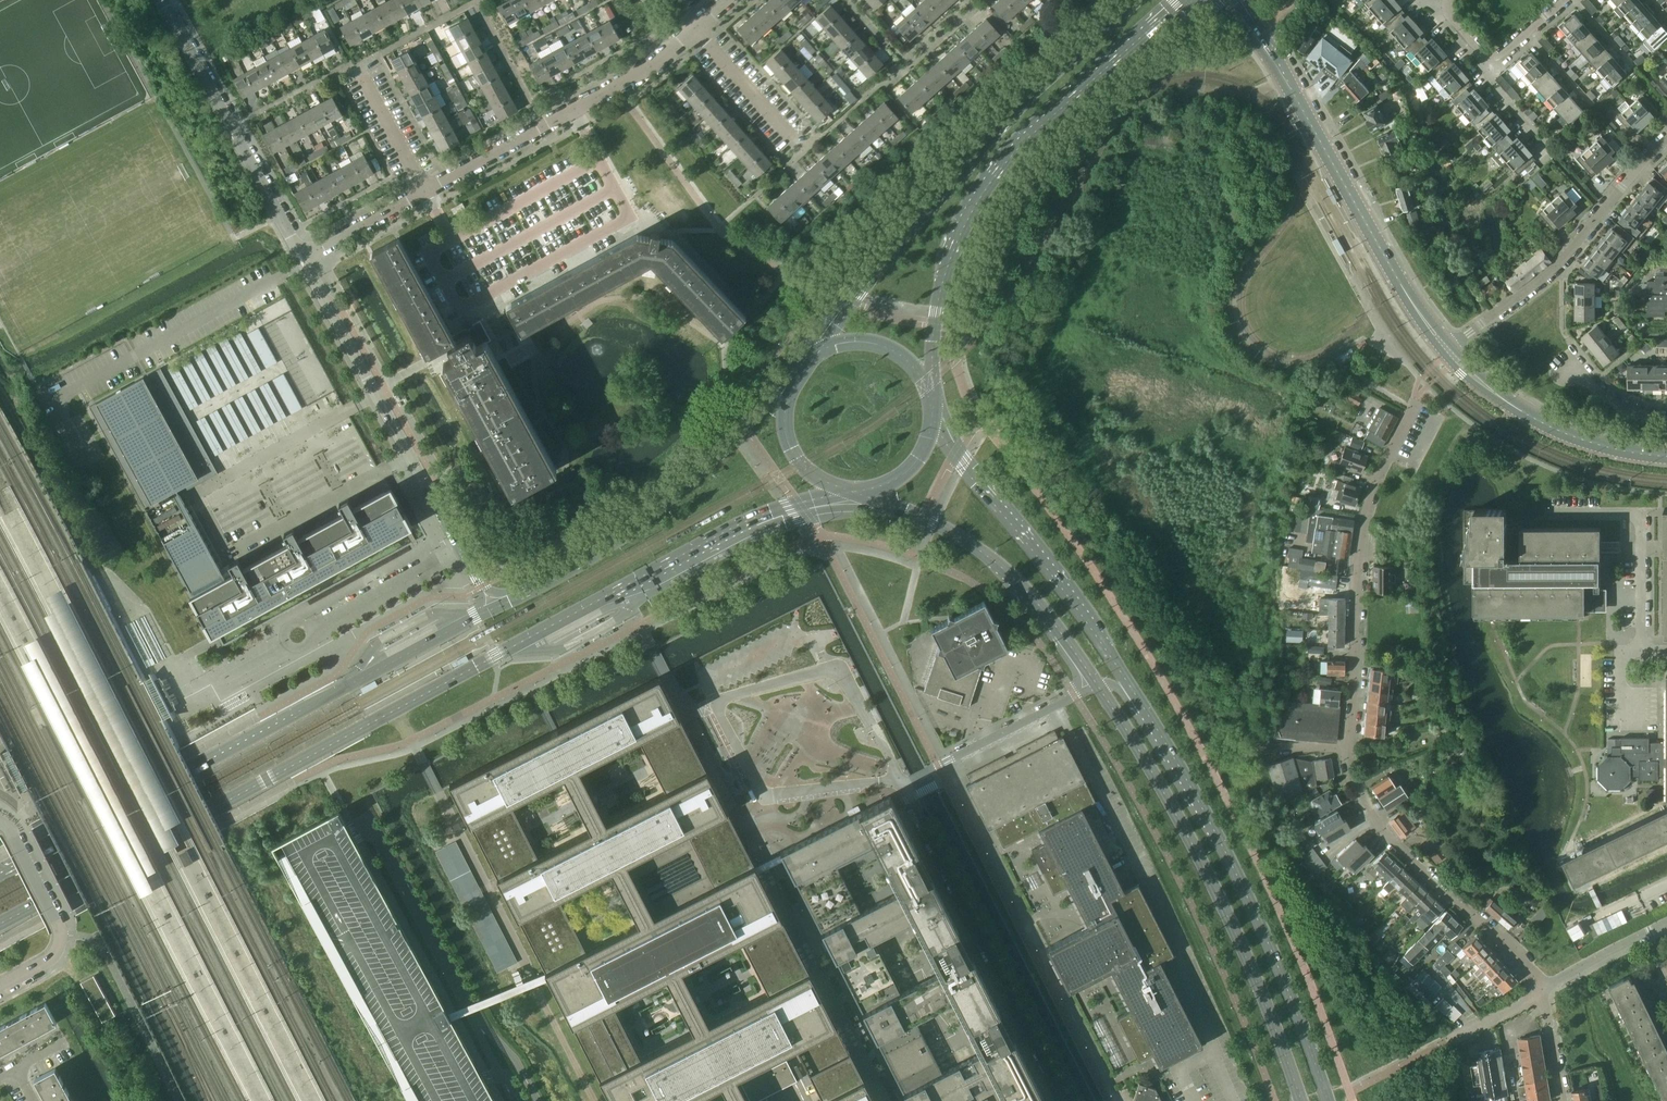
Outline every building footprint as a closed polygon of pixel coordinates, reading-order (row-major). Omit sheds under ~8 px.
[(400,0),(390,0),(386,2),(396,20),(407,14),(400,0)] [(407,14),(419,7),(415,0),(400,0),(407,14)] [(497,7),(507,24),(519,18),(509,0),(497,7)] [(509,0),(519,18),(530,12),(524,0),(509,0)] [(530,12),(542,5),(539,0),(524,0),(530,12)] [(767,2),(780,17),(790,9),(782,0),(769,0),(767,2)] [(790,9),(799,0),(782,0),(790,9)] [(874,9),(884,0),(866,0),(874,9)] [(925,0),(924,0),(915,8),(928,23),(938,14),(925,0)] [(942,0),(925,0),(938,14),(948,6),(942,0)] [(1004,0),(998,0),(992,6),(996,10),(1003,19),(1005,21),(1015,12),(1004,0)] [(1015,12),(1025,4),(1022,0),(1004,0),(1015,12)] [(1365,3),(1376,15),(1393,0),(1369,0),(1365,3)] [(1376,15),(1387,27),(1404,12),(1400,8),(1399,6),(1399,5),(1397,3),(1396,1),(1396,0),(1393,0),(1376,15)] [(1589,0),(1585,0),(1582,3),(1592,14),(1597,10),(1589,0)] [(1625,14),(1640,1),(1639,0),(1624,0),(1618,6),(1614,9),(1621,18),(1625,14)] [(341,1),(334,5),(337,9),(344,5),(341,1)] [(1640,1),(1625,14),(1633,22),(1649,8),(1647,5),(1645,6),(1640,1)] [(386,2),(375,8),(385,26),(396,20),(386,2)] [(767,2),(756,11),(770,26),(780,17),(767,2)] [(839,15),(830,5),(815,19),(824,29),(839,15)] [(375,8),(364,14),(373,32),(385,26),(375,8)] [(928,23),(915,8),(905,17),(919,32),(928,23)] [(1649,8),(1633,22),(1640,31),(1655,18),(1650,12),(1652,11),(1649,8)] [(1003,19),(996,10),(991,14),(999,22),(1003,19)] [(756,11),(747,20),(760,35),(770,26),(756,11)] [(1404,12),(1387,27),(1398,40),(1416,23),(1415,22),(1414,21),(1412,19),(1410,18),(1408,17),(1404,12)] [(364,14),(352,21),(362,38),(373,32),(364,14)] [(1574,14),(1566,21),(1564,19),(1558,25),(1567,36),(1582,23),(1574,14)] [(848,25),(839,15),(824,29),(832,38),(848,25)] [(919,32),(905,17),(895,26),(908,41),(919,32)] [(468,18),(450,28),(456,40),(474,30),(468,18)] [(579,18),(572,21),(576,29),(583,26),(579,18)] [(1655,18),(1640,31),(1648,39),(1664,24),(1661,21),(1660,23),(1655,18)] [(986,19),(976,27),(989,43),(999,34),(986,19)] [(737,29),(750,44),(760,35),(747,20),(737,29)] [(1311,26),(1302,39),(1296,48),(1306,54),(1315,40),(1311,37),(1319,24),(1315,20),(1311,26)] [(352,21),(340,27),(350,45),(362,38),(352,21)] [(610,21),(598,27),(608,45),(620,38),(610,21)] [(1416,23),(1398,40),(1409,52),(1411,51),(1411,50),(1426,37),(1425,37),(1421,32),(1421,30),(1420,28),(1418,26),(1417,24),(1416,23)] [(1582,23),(1567,36),(1575,44),(1591,30),(1589,27),(1587,28),(1582,23)] [(1666,37),(1666,31),(1665,29),(1666,27),(1664,24),(1648,39),(1644,43),(1651,51),(1666,37)] [(856,35),(848,25),(832,38),(841,48),(856,35)] [(1335,25),(1331,30),(1328,34),(1327,33),(1307,58),(1321,70),(1322,70),(1326,73),(1329,69),(1340,77),(1353,60),(1349,57),(1359,44),(1335,25)] [(598,27),(587,33),(597,51),(608,45),(598,27)] [(976,27),(966,36),(979,51),(989,43),(976,27)] [(325,29),(314,36),(323,53),(335,47),(325,29)] [(474,30),(456,40),(463,51),(480,41),(474,30)] [(1591,30),(1575,44),(1582,52),(1597,39),(1592,34),(1594,32),(1591,30)] [(1616,30),(1610,35),(1614,39),(1618,35),(1620,34),(1616,30)] [(587,33),(575,39),(585,57),(597,51),(587,33)] [(269,45),(267,41),(269,40),(266,35),(257,41),(260,45),(262,49),(269,45)] [(865,44),(856,35),(841,48),(850,58),(865,44)] [(1417,67),(1422,63),(1439,48),(1440,46),(1439,44),(1437,43),(1435,42),(1434,41),(1432,40),(1427,35),(1425,37),(1426,37),(1411,50),(1411,51),(1409,52),(1406,55),(1417,67)] [(314,36),(302,42),(312,60),(323,53),(314,36)] [(966,36),(956,45),(970,60),(979,51),(966,36)] [(1554,48),(1544,36),(1539,41),(1549,52),(1554,48)] [(575,39),(564,46),(574,63),(585,57),(575,39)] [(1597,39),(1582,52),(1590,61),(1606,46),(1604,43),(1602,45),(1597,39)] [(480,41),(463,51),(469,63),(487,53),(480,41)] [(302,42),(291,48),(301,66),(312,60),(302,42)] [(874,54),(865,44),(850,58),(858,68),(874,54)] [(956,45),(946,54),(960,69),(970,60),(956,45)] [(564,46),(553,52),(562,70),(574,63),(564,46)] [(1440,46),(1439,48),(1422,63),(1433,75),(1449,60),(1445,55),(1445,53),(1444,51),(1442,49),(1442,48),(1440,46)] [(1606,46),(1590,61),(1597,69),(1612,56),(1607,51),(1609,49),(1606,46)] [(291,48),(279,54),(289,72),(301,66),(291,48)] [(238,61),(246,57),(241,49),(234,53),(238,61)] [(780,49),(765,63),(774,73),(789,59),(780,49)] [(409,50),(392,59),(398,71),(416,62),(409,50)] [(553,52),(541,58),(551,76),(562,70),(553,52)] [(487,53),(469,63),(475,74),(493,64),(487,53)] [(1531,53),(1523,60),(1521,58),(1515,64),(1524,74),(1539,61),(1531,53)] [(279,54),(268,60),(278,78),(289,72),(279,54)] [(882,64),(874,54),(858,68),(867,78),(882,64)] [(946,54),(937,62),(950,78),(960,69),(946,54)] [(1641,55),(1634,61),(1638,66),(1645,59),(1641,55)] [(1612,56),(1597,69),(1604,77),(1621,63),(1618,60),(1617,61),(1612,56)] [(541,58),(529,65),(539,83),(551,76),(541,58)] [(789,59),(774,73),(783,83),(798,69),(789,59)] [(268,60),(256,67),(266,85),(278,78),(268,60)] [(1438,91),(1443,87),(1460,72),(1462,70),(1460,69),(1459,67),(1458,67),(1456,65),(1454,64),(1449,60),(1433,75),(1427,79),(1438,91)] [(1362,82),(1364,80),(1366,78),(1372,73),(1361,61),(1353,68),(1362,77),(1359,79),(1351,70),(1343,79),(1346,82),(1342,86),(1349,94),(1362,82)] [(1539,61),(1524,74),(1532,82),(1548,68),(1546,65),(1544,67),(1539,61)] [(416,62),(398,71),(404,83),(422,73),(416,62)] [(937,62),(927,71),(941,86),(950,78),(937,62)] [(1621,63),(1604,77),(1612,86),(1627,73),(1622,67),(1624,66),(1621,63)] [(493,64),(475,74),(481,86),(499,76),(493,64)] [(256,67),(245,73),(255,91),(266,85),(256,67)] [(1548,68),(1532,82),(1539,91),(1554,78),(1549,72),(1551,71),(1548,68)] [(1571,68),(1566,72),(1571,77),(1575,73),(1571,68)] [(798,69),(783,83),(792,92),(807,79),(798,69)] [(1460,72),(1443,87),(1454,99),(1469,86),(1470,86),(1472,84),(1467,80),(1466,77),(1465,75),(1464,73),(1463,72),(1462,70),(1460,72)] [(927,71),(918,79),(931,95),(941,86),(927,71)] [(245,73),(233,80),(243,97),(255,91),(245,73)] [(422,73),(404,83),(411,94),(429,85),(422,73)] [(693,75),(678,88),(687,98),(702,85),(693,75)] [(1511,86),(1501,75),(1496,79),(1506,91),(1511,86)] [(499,76),(481,86),(488,97),(505,87),(499,76)] [(1554,78),(1539,91),(1547,99),(1563,84),(1560,82),(1559,83),(1554,78)] [(807,79),(792,92),(800,102),(815,89),(807,79)] [(918,79),(907,88),(921,104),(931,95),(918,79)] [(1356,102),(1369,91),(1362,82),(1349,94),(1356,102)] [(1563,84),(1547,99),(1554,107),(1569,94),(1564,89),(1566,87),(1563,84)] [(429,85),(411,94),(417,106),(417,105),(435,96),(429,85)] [(702,85),(687,98),(695,108),(711,95),(702,85)] [(1469,86),(1454,99),(1452,101),(1463,113),(1480,98),(1482,97),(1480,95),(1479,94),(1478,93),(1475,92),(1473,90),(1470,86),(1469,86)] [(1511,86),(1506,91),(1510,95),(1515,91),(1511,86)] [(505,87),(488,97),(494,109),(512,99),(505,87)] [(907,88),(897,97),(911,113),(921,104),(907,88)] [(815,89),(800,102),(809,112),(824,98),(815,89)] [(1382,101),(1392,94),(1389,89),(1378,95),(1382,101)] [(1590,90),(1586,94),(1592,100),(1596,96),(1594,94),(1591,91),(1590,90)] [(1569,94),(1554,107),(1561,116),(1578,101),(1575,98),(1573,100),(1569,94)] [(711,95),(695,108),(704,118),(719,104),(711,95)] [(1643,95),(1630,106),(1647,124),(1653,116),(1658,112),(1643,95)] [(435,96),(417,105),(417,106),(423,117),(441,107),(435,96)] [(333,97),(321,103),(331,121),(342,115),(333,97)] [(949,97),(944,102),(946,105),(952,100),(949,97)] [(1482,97),(1480,98),(1463,113),(1474,125),(1491,110),(1487,106),(1487,105),(1486,103),(1485,101),(1483,99),(1482,97)] [(824,98),(809,112),(818,122),(833,108),(824,98)] [(512,99),(494,109),(500,120),(518,110),(512,99)] [(1569,124),(1584,111),(1579,105),(1580,104),(1578,101),(1561,116),(1557,120),(1565,128),(1569,124)] [(1647,124),(1630,106),(1626,101),(1618,108),(1623,113),(1618,117),(1633,134),(1637,130),(1640,129),(1642,128),(1643,127),(1645,126),(1647,124)] [(884,102),(874,111),(888,126),(898,117),(884,102)] [(321,103),(309,110),(319,127),(331,121),(321,103)] [(719,104),(704,118),(713,127),(728,114),(719,104)] [(1377,105),(1364,113),(1369,122),(1367,123),(1372,130),(1379,126),(1381,127),(1388,123),(1377,105)] [(441,107),(423,117),(429,128),(447,119),(441,107)] [(309,110),(298,116),(308,134),(319,127),(309,110)] [(1491,110),(1474,125),(1485,138),(1504,121),(1502,119),(1500,118),(1499,117),(1497,116),(1495,115),(1491,110)] [(874,111),(864,120),(878,135),(888,126),(874,111)] [(1529,115),(1528,116),(1533,121),(1538,116),(1533,111),(1533,112),(1529,115)] [(728,114),(713,127),(721,137),(737,124),(728,114)] [(298,116),(286,122),(296,140),(308,134),(298,116)] [(447,119),(429,128),(436,140),(454,130),(447,119)] [(864,120),(855,128),(868,143),(878,135),(864,120)] [(1504,121),(1485,138),(1496,150),(1513,135),(1509,130),(1508,128),(1507,126),(1506,125),(1505,123),(1504,121)] [(286,122),(275,128),(285,146),(296,140),(286,122)] [(737,124),(721,137),(730,147),(745,133),(737,124)] [(275,128),(263,135),(273,153),(285,146),(275,128)] [(855,128),(845,137),(858,152),(868,143),(855,128)] [(1398,129),(1378,137),(1379,139),(1378,141),(1380,145),(1382,146),(1386,154),(1397,150),(1397,148),(1402,146),(1399,140),(1402,138),(1398,129)] [(454,130),(436,140),(442,152),(460,142),(454,130)] [(745,133),(730,147),(739,157),(754,143),(745,133)] [(1520,141),(1518,140),(1517,139),(1513,135),(1496,150),(1490,155),(1501,167),(1507,162),(1524,147),(1525,145),(1524,144),(1522,142),(1520,141)] [(1617,153),(1602,136),(1589,147),(1606,166),(1612,157),(1617,153)] [(845,137),(835,146),(849,161),(858,152),(845,137)] [(754,143),(739,157),(747,167),(763,153),(754,143)] [(297,155),(303,152),(298,144),(293,147),(297,155)] [(866,159),(876,150),(870,144),(860,153),(866,159)] [(1524,147),(1507,162),(1518,174),(1535,160),(1531,155),(1530,152),(1529,150),(1527,148),(1526,146),(1525,145),(1524,147)] [(835,146),(825,154),(839,170),(849,161),(835,146)] [(1606,166),(1589,147),(1577,159),(1592,175),(1597,171),(1599,170),(1601,169),(1603,168),(1604,167),(1606,166)] [(763,153),(747,167),(756,177),(772,163),(763,153)] [(825,154),(816,163),(829,178),(839,170),(825,154)] [(364,155),(353,161),(362,179),(374,173),(364,155)] [(353,161),(341,168),(351,186),(362,179),(353,161)] [(816,163),(806,172),(819,187),(829,178),(816,163)] [(341,168),(330,174),(339,192),(351,186),(341,168)] [(806,172),(796,181),(810,196),(819,187),(806,172)] [(330,174),(318,180),(328,198),(339,192),(330,174)] [(1666,195),(1666,188),(1653,177),(1649,182),(1640,193),(1654,205),(1663,194),(1666,197),(1666,195)] [(1537,185),(1531,178),(1525,183),(1532,190),(1537,185)] [(318,180),(307,186),(316,204),(328,198),(318,180)] [(796,181),(786,189),(800,204),(810,196),(796,181)] [(1414,208),(1407,185),(1397,189),(1397,190),(1396,191),(1398,196),(1399,196),(1404,211),(1414,208)] [(307,186),(295,193),(305,211),(316,204),(307,186)] [(786,189),(777,198),(790,213),(800,204),(786,189)] [(1564,191),(1552,202),(1568,220),(1570,219),(1571,217),(1573,215),(1573,214),(1574,212),(1579,207),(1564,191)] [(1640,193),(1630,205),(1645,217),(1654,205),(1640,193)] [(780,222),(790,213),(777,198),(767,207),(780,222)] [(1568,220),(1552,202),(1539,213),(1554,230),(1559,225),(1568,220)] [(456,206),(451,209),(454,213),(465,208),(462,203),(458,205),(456,206)] [(1630,205),(1621,216),(1622,216),(1618,221),(1636,236),(1640,231),(1636,228),(1645,217),(1630,205)] [(1421,226),(1416,210),(1408,213),(1412,228),(1421,226)] [(1612,228),(1604,237),(1620,250),(1629,239),(1632,241),(1635,238),(1616,223),(1612,228)] [(637,237),(507,308),(520,331),(649,260),(653,261),(657,266),(674,283),(724,336),(743,317),(672,242),(659,240),(660,233),(651,232),(650,238),(650,239),(637,237)] [(1468,251),(1464,236),(1459,237),(1463,252),(1468,251)] [(1604,237),(1597,246),(1612,259),(1620,250),(1604,237)] [(396,239),(373,252),(422,342),(429,355),(449,345),(455,357),(444,363),(494,454),(496,458),(514,492),(530,484),(536,480),(554,470),(485,344),(483,340),(488,337),(479,321),(473,325),(470,321),(464,324),(466,329),(450,337),(396,239)] [(1597,246),(1589,256),(1605,268),(1612,259),(1597,246)] [(1541,249),(1515,269),(1518,273),(1512,277),(1511,275),(1506,279),(1507,281),(1506,282),(1513,292),(1525,283),(1551,262),(1541,249)] [(1589,256),(1582,265),(1597,278),(1605,268),(1589,256)] [(1639,257),(1635,262),(1639,265),(1643,261),(1639,257)] [(1631,267),(1635,270),(1639,265),(1635,262),(1631,267)] [(1624,275),(1620,280),(1624,284),(1628,279),(1624,275)] [(1664,279),(1664,276),(1655,276),(1655,284),(1648,284),(1648,281),(1647,281),(1647,316),(1664,316),(1664,311),(1666,311),(1666,279),(1664,279)] [(1595,283),(1575,283),(1575,295),(1595,295),(1595,283)] [(1486,298),(1498,290),(1494,284),(1482,292),(1486,298)] [(1595,295),(1575,295),(1575,307),(1595,307),(1595,295)] [(1595,307),(1575,307),(1575,319),(1595,319),(1595,307)] [(1621,320),(1617,324),(1621,329),(1625,325),(1621,320)] [(1597,325),(1582,337),(1589,346),(1605,334),(1597,325)] [(267,367),(278,361),(259,328),(249,333),(267,367)] [(1605,334),(1589,346),(1597,356),(1612,344),(1605,334)] [(1632,343),(1637,339),(1633,334),(1629,338),(1632,343)] [(1612,344),(1597,356),(1604,365),(1620,353),(1612,344)] [(1341,363),(1355,355),(1351,349),(1337,357),(1341,363)] [(1628,365),(1628,389),(1666,389),(1666,365),(1628,365)] [(144,377),(89,407),(117,458),(144,507),(158,500),(172,492),(177,501),(189,524),(162,539),(187,584),(200,609),(198,610),(205,622),(204,623),(211,636),(219,632),(218,631),(405,530),(413,526),(405,513),(404,513),(398,501),(399,500),(392,487),(384,491),(354,508),(349,498),(339,503),(345,513),(299,538),(294,528),(284,533),(290,543),(244,568),(239,558),(229,563),(235,573),(226,578),(225,578),(179,494),(180,494),(180,493),(205,480),(205,481),(219,473),(161,368),(148,375),(148,376),(144,378),(144,377)] [(292,413),(303,407),(284,373),(273,378),(292,413)] [(265,427),(287,416),(269,381),(259,386),(259,387),(248,392),(265,427)] [(1361,400),(1346,392),(1343,397),(1358,406),(1361,400)] [(245,394),(236,398),(252,434),(261,430),(245,394)] [(1397,418),(1379,408),(1372,422),(1390,431),(1397,418)] [(1390,431),(1372,422),(1367,431),(1369,431),(1365,438),(1381,447),(1390,431)] [(1352,438),(1349,445),(1361,449),(1363,442),(1352,438)] [(1345,448),(1339,462),(1335,460),(1331,469),(1344,474),(1346,467),(1360,473),(1367,456),(1345,448)] [(1337,480),(1334,488),(1338,490),(1335,498),(1342,500),(1341,501),(1354,505),(1360,488),(1351,485),(1353,478),(1344,475),(1342,482),(1337,480)] [(1291,496),(1290,502),(1307,505),(1308,500),(1291,496)] [(1307,505),(1306,507),(1318,509),(1320,499),(1308,497),(1308,500),(1307,505)] [(1304,507),(1303,513),(1318,515),(1332,517),(1333,517),(1349,519),(1353,520),(1354,516),(1333,512),(1304,507)] [(1601,559),(1601,528),(1600,528),(1521,528),(1507,528),(1507,509),(1498,509),(1464,510),(1464,584),(1474,584),(1474,613),(1475,613),(1475,617),(1585,617),(1585,613),(1585,609),(1603,609),(1603,589),(1601,589),(1601,582),(1600,582),(1600,559),(1601,559)] [(1297,512),(1294,531),(1300,532),(1303,513),(1297,512)] [(1350,546),(1353,520),(1349,519),(1333,517),(1332,517),(1318,515),(1303,513),(1300,532),(1307,533),(1305,542),(1314,543),(1313,552),(1348,557),(1350,546)] [(1316,561),(1305,559),(1302,558),(1303,550),(1288,548),(1287,554),(1287,557),(1289,557),(1287,567),(1297,567),(1303,568),(1303,569),(1323,572),(1325,562),(1323,561),(1316,560),(1316,561)] [(1373,592),(1390,592),(1390,566),(1373,566),(1373,592)] [(1309,571),(1307,585),(1335,589),(1337,576),(1309,571)] [(440,572),(431,576),(435,584),(444,579),(440,572)] [(1319,602),(1320,594),(1301,592),(1300,600),(1319,602)] [(1345,599),(1329,598),(1329,608),(1329,614),(1345,615),(1345,599)] [(984,601),(961,613),(952,618),(946,616),(945,621),(930,628),(939,645),(923,692),(938,696),(959,703),(969,706),(982,664),(984,660),(991,656),(1008,648),(996,624),(998,619),(992,617),(984,601)] [(1296,611),(1317,613),(1318,608),(1315,607),(1315,606),(1297,604),(1296,611)] [(1345,615),(1329,614),(1329,618),(1328,629),(1344,630),(1345,615)] [(601,635),(603,638),(614,632),(612,629),(601,635)] [(1344,630),(1328,629),(1328,645),(1334,645),(1344,646),(1344,630)] [(1287,630),(1287,641),(1301,642),(1301,631),(1287,630)] [(1343,675),(1344,661),(1328,661),(1328,662),(1321,661),(1321,674),(1327,674),(1343,675)] [(1432,664),(1423,665),(1426,677),(1434,675),(1432,664)] [(1393,671),(1370,669),(1370,674),(1368,674),(1368,678),(1369,680),(1387,682),(1387,676),(1392,677),(1393,671)] [(1642,673),(1632,673),(1632,683),(1642,683),(1642,673)] [(1318,675),(1316,683),(1330,686),(1331,678),(1318,675)] [(1438,677),(1429,679),(1430,687),(1439,686),(1438,677)] [(721,1085),(729,1100),(748,1100),(736,1078),(763,1064),(766,1070),(740,1082),(750,1100),(756,1100),(764,1097),(766,1097),(797,1081),(786,1059),(772,1067),(769,1061),(796,1047),(822,1100),(820,1100),(875,1100),(748,851),(721,865),(717,858),(718,857),(719,856),(720,855),(720,854),(720,853),(720,852),(720,851),(720,850),(719,848),(718,847),(716,846),(714,846),(713,846),(711,847),(708,839),(735,826),(659,678),(558,729),(553,731),(551,732),(450,784),(546,973),(548,978),(611,1100),(690,1100),(721,1085)] [(1387,682),(1369,680),(1369,682),(1367,683),(1367,687),(1368,688),(1368,690),(1390,692),(1391,688),(1386,688),(1387,682)] [(1321,688),(1319,704),(1338,705),(1340,690),(1338,690),(1338,688),(1332,687),(1332,689),(1321,688)] [(1390,692),(1368,690),(1367,695),(1366,695),(1366,699),(1367,701),(1385,703),(1386,698),(1390,698),(1390,692)] [(1442,699),(1435,700),(1436,709),(1444,708),(1442,699)] [(1284,700),(1274,737),(1298,739),(1317,741),(1318,737),(1336,739),(1339,705),(1338,705),(1319,704),(1307,702),(1284,700)] [(1385,703),(1367,701),(1367,703),(1365,704),(1365,709),(1366,709),(1366,712),(1388,714),(1388,709),(1384,709),(1385,703)] [(1387,718),(1388,714),(1366,712),(1365,715),(1364,715),(1364,720),(1365,721),(1365,723),(1383,724),(1387,725),(1387,718)] [(1458,731),(1456,718),(1443,720),(1445,733),(1458,731)] [(1386,736),(1387,725),(1383,724),(1365,723),(1363,723),(1363,726),(1364,726),(1364,730),(1363,729),(1362,734),(1386,736)] [(970,782),(966,785),(988,829),(993,826),(1003,847),(1038,829),(1045,843),(1031,850),(1053,893),(1067,886),(1088,926),(1046,948),(1051,957),(1063,981),(1068,991),(1070,990),(1097,976),(1108,970),(1110,969),(1130,1010),(1116,1017),(1138,1059),(1138,1060),(1152,1053),(1159,1067),(1160,1066),(1167,1063),(1175,1059),(1179,1057),(1202,1045),(1195,1031),(1160,961),(1173,954),(1137,884),(1123,891),(1117,877),(1081,807),(1087,804),(1094,801),(1095,800),(1086,782),(1081,772),(1079,769),(1063,736),(1062,736),(1061,736),(1058,738),(1054,730),(1016,749),(1017,752),(1006,758),(1005,755),(967,774),(970,782)] [(1649,742),(1649,738),(1621,738),(1621,739),(1621,746),(1621,747),(1612,747),(1612,756),(1608,756),(1607,754),(1606,755),(1607,757),(1599,765),(1597,764),(1596,766),(1598,766),(1598,778),(1596,779),(1597,780),(1599,780),(1607,788),(1606,790),(1608,790),(1608,789),(1620,789),(1621,790),(1622,790),(1622,788),(1630,780),(1632,780),(1632,779),(1631,779),(1631,776),(1639,776),(1639,779),(1658,779),(1658,776),(1666,776),(1666,742),(1649,742)] [(11,750),(0,755),(0,757),(1,758),(2,761),(3,761),(8,772),(7,773),(10,777),(11,777),(17,788),(16,788),(17,790),(19,794),(30,788),(22,772),(11,750)] [(1333,776),(1330,758),(1312,761),(1312,762),(1310,763),(1295,760),(1293,760),(1292,757),(1267,764),(1277,798),(1316,786),(1315,779),(1333,776)] [(1,758),(0,759),(0,766),(1,768),(13,792),(17,790),(16,788),(17,788),(11,777),(10,777),(7,773),(8,772),(3,761),(2,761),(1,758)] [(1405,796),(1399,786),(1396,788),(1387,775),(1370,787),(1385,810),(1405,796)] [(1315,787),(1307,791),(1310,796),(1318,792),(1315,787)] [(1657,788),(1648,788),(1648,803),(1657,803),(1657,788)] [(1340,803),(1335,794),(1332,795),(1329,790),(1309,801),(1318,816),(1340,803)] [(1634,794),(1625,794),(1625,804),(1634,804),(1634,794)] [(876,1040),(883,1036),(910,1089),(903,1092),(907,1100),(957,1100),(956,1099),(995,1081),(1005,1100),(1045,1100),(972,956),(890,796),(780,852),(795,880),(802,876),(828,928),(821,931),(835,959),(842,956),(856,983),(869,1008),(862,1012),(876,1040)] [(1564,860),(1575,884),(1666,840),(1666,809),(1564,860)] [(1318,834),(1320,832),(1342,819),(1340,815),(1337,816),(1334,810),(1326,815),(1314,822),(1312,823),(1317,833),(1318,834)] [(350,832),(339,811),(320,820),(272,846),(376,1038),(406,1022),(432,1008),(442,1002),(355,841),(350,832)] [(1404,811),(1388,822),(1400,838),(1415,827),(1404,811)] [(1320,832),(1326,842),(1328,841),(1340,834),(1340,835),(1348,830),(1345,824),(1347,823),(1344,818),(1342,819),(1320,832)] [(515,963),(461,839),(440,848),(494,973),(515,963)] [(1336,856),(1335,857),(1342,866),(1343,866),(1345,864),(1344,864),(1363,847),(1363,846),(1360,843),(1358,845),(1353,840),(1346,846),(1336,856)] [(185,865),(198,859),(191,844),(178,850),(185,865)] [(1344,864),(1345,864),(1352,872),(1354,871),(1364,862),(1371,856),(1366,851),(1369,849),(1365,845),(1363,846),(1363,847),(1344,864)] [(1447,856),(1439,846),(1428,854),(1436,864),(1438,863),(1438,862),(1445,857),(1447,856)] [(1316,852),(1312,848),(1302,856),(1306,860),(1316,852)] [(1307,866),(1319,857),(1316,852),(1306,860),(1304,862),(1307,866)] [(1401,867),(1385,852),(1374,863),(1390,879),(1401,867)] [(1313,870),(1323,862),(1319,857),(1307,866),(1311,871),(1313,870)] [(1321,871),(1327,866),(1326,865),(1323,862),(1313,870),(1316,874),(1321,871)] [(1401,867),(1390,879),(1391,880),(1384,887),(1388,891),(1395,884),(1398,887),(1410,875),(1401,867)] [(1321,871),(1316,874),(1320,879),(1325,875),(1321,871)] [(1299,875),(1295,878),(1299,884),(1303,881),(1299,875)] [(1419,884),(1410,875),(1398,887),(1407,896),(1419,884)] [(1409,911),(1416,904),(1427,892),(1419,884),(1407,896),(1411,900),(1405,907),(1409,911)] [(1479,893),(1470,884),(1463,892),(1473,900),(1479,893)] [(1424,912),(1436,900),(1427,892),(1416,904),(1420,908),(1424,912)] [(1346,899),(1336,907),(1344,916),(1353,908),(1346,899)] [(1432,919),(1444,907),(1436,900),(1424,912),(1420,916),(1428,923),(1432,919)] [(1492,900),(1487,906),(1485,909),(1497,919),(1504,911),(1492,900)] [(1541,907),(1537,912),(1543,918),(1548,913),(1541,907)] [(1413,923),(1420,916),(1424,912),(1420,908),(1410,919),(1409,920),(1413,923)] [(1521,919),(1509,909),(1506,912),(1504,911),(1497,919),(1508,929),(1510,926),(1513,928),(1521,919)] [(1413,963),(1443,933),(1444,933),(1450,939),(1451,938),(1462,926),(1446,911),(1404,955),(1413,963)] [(1405,915),(1399,921),(1407,929),(1413,923),(1409,920),(1410,919),(1405,915)] [(1359,917),(1354,922),(1358,927),(1364,922),(1359,917)] [(1367,921),(1359,928),(1365,934),(1373,927),(1367,921)] [(1596,921),(1585,927),(1588,933),(1599,927),(1596,921)] [(1367,937),(1364,940),(1370,946),(1379,938),(1373,932),(1367,937)] [(1476,934),(1462,948),(1466,952),(1460,958),(1463,961),(1483,943),(1481,941),(1482,940),(1476,934)] [(1382,939),(1375,947),(1381,953),(1388,945),(1382,939)] [(1483,943),(1463,961),(1466,965),(1473,959),(1476,962),(1490,949),(1485,944),(1484,944),(1483,943)] [(1389,949),(1382,956),(1390,964),(1397,957),(1389,949)] [(1448,949),(1441,955),(1448,962),(1454,956),(1448,949)] [(1490,949),(1476,962),(1479,966),(1473,972),(1476,975),(1496,957),(1494,955),(1495,954),(1490,949)] [(1496,957),(1476,975),(1479,979),(1486,973),(1489,977),(1504,964),(1498,958),(1498,959),(1496,957)] [(1504,964),(1489,977),(1493,980),(1486,986),(1490,990),(1509,971),(1508,970),(1508,969),(1504,964)] [(1441,987),(1423,969),(1411,981),(1407,985),(1425,1005),(1430,1001),(1429,1000),(1441,987)] [(1509,971),(1490,990),(1492,992),(1497,987),(1502,992),(1516,979),(1515,978),(1516,977),(1512,972),(1511,973),(1509,971)] [(81,982),(103,1022),(116,1015),(94,975),(81,982)] [(1665,1047),(1630,975),(1610,985),(1666,1100),(1666,1052),(1665,1047)] [(1407,977),(1402,982),(1406,986),(1407,985),(1411,981),(1407,977)] [(1462,988),(1456,980),(1453,983),(1459,991),(1462,988)] [(1467,996),(1461,989),(1462,988),(1459,991),(1465,998),(1467,996)] [(1482,996),(1477,1001),(1480,1005),(1485,1001),(1482,996)] [(1435,1006),(1444,1014),(1452,1006),(1444,998),(1435,1006)] [(46,1002),(13,1019),(24,1040),(57,1022),(46,1002)] [(484,1081),(442,1002),(432,1008),(406,1022),(376,1038),(387,1060),(410,1100),(495,1100),(484,1081)] [(1470,1006),(1476,1014),(1479,1012),(1473,1004),(1470,1006)] [(1453,1022),(1462,1013),(1453,1005),(1445,1013),(1453,1022)] [(0,1026),(0,1053),(24,1040),(13,1019),(0,1026)] [(1106,1020),(1096,1024),(1114,1068),(1124,1064),(1106,1020)] [(1541,1035),(1519,1039),(1527,1085),(1519,1087),(1521,1100),(1529,1098),(1530,1100),(1536,1100),(1540,1100),(1544,1100),(1551,1098),(1541,1035)] [(1471,1065),(1473,1073),(1475,1085),(1483,1083),(1486,1098),(1490,1097),(1490,1100),(1507,1100),(1506,1094),(1509,1093),(1502,1052),(1501,1049),(1478,1053),(1480,1064),(1471,1065)] [(56,1068),(35,1079),(47,1100),(71,1100),(73,1100),(56,1068)] [(1133,1100),(1134,1100),(1160,1100),(1161,1099),(1155,1088),(1139,1082),(1133,1099),(1133,1100)] [(1572,1092),(1573,1100),(1590,1100),(1587,1089),(1572,1092)]
